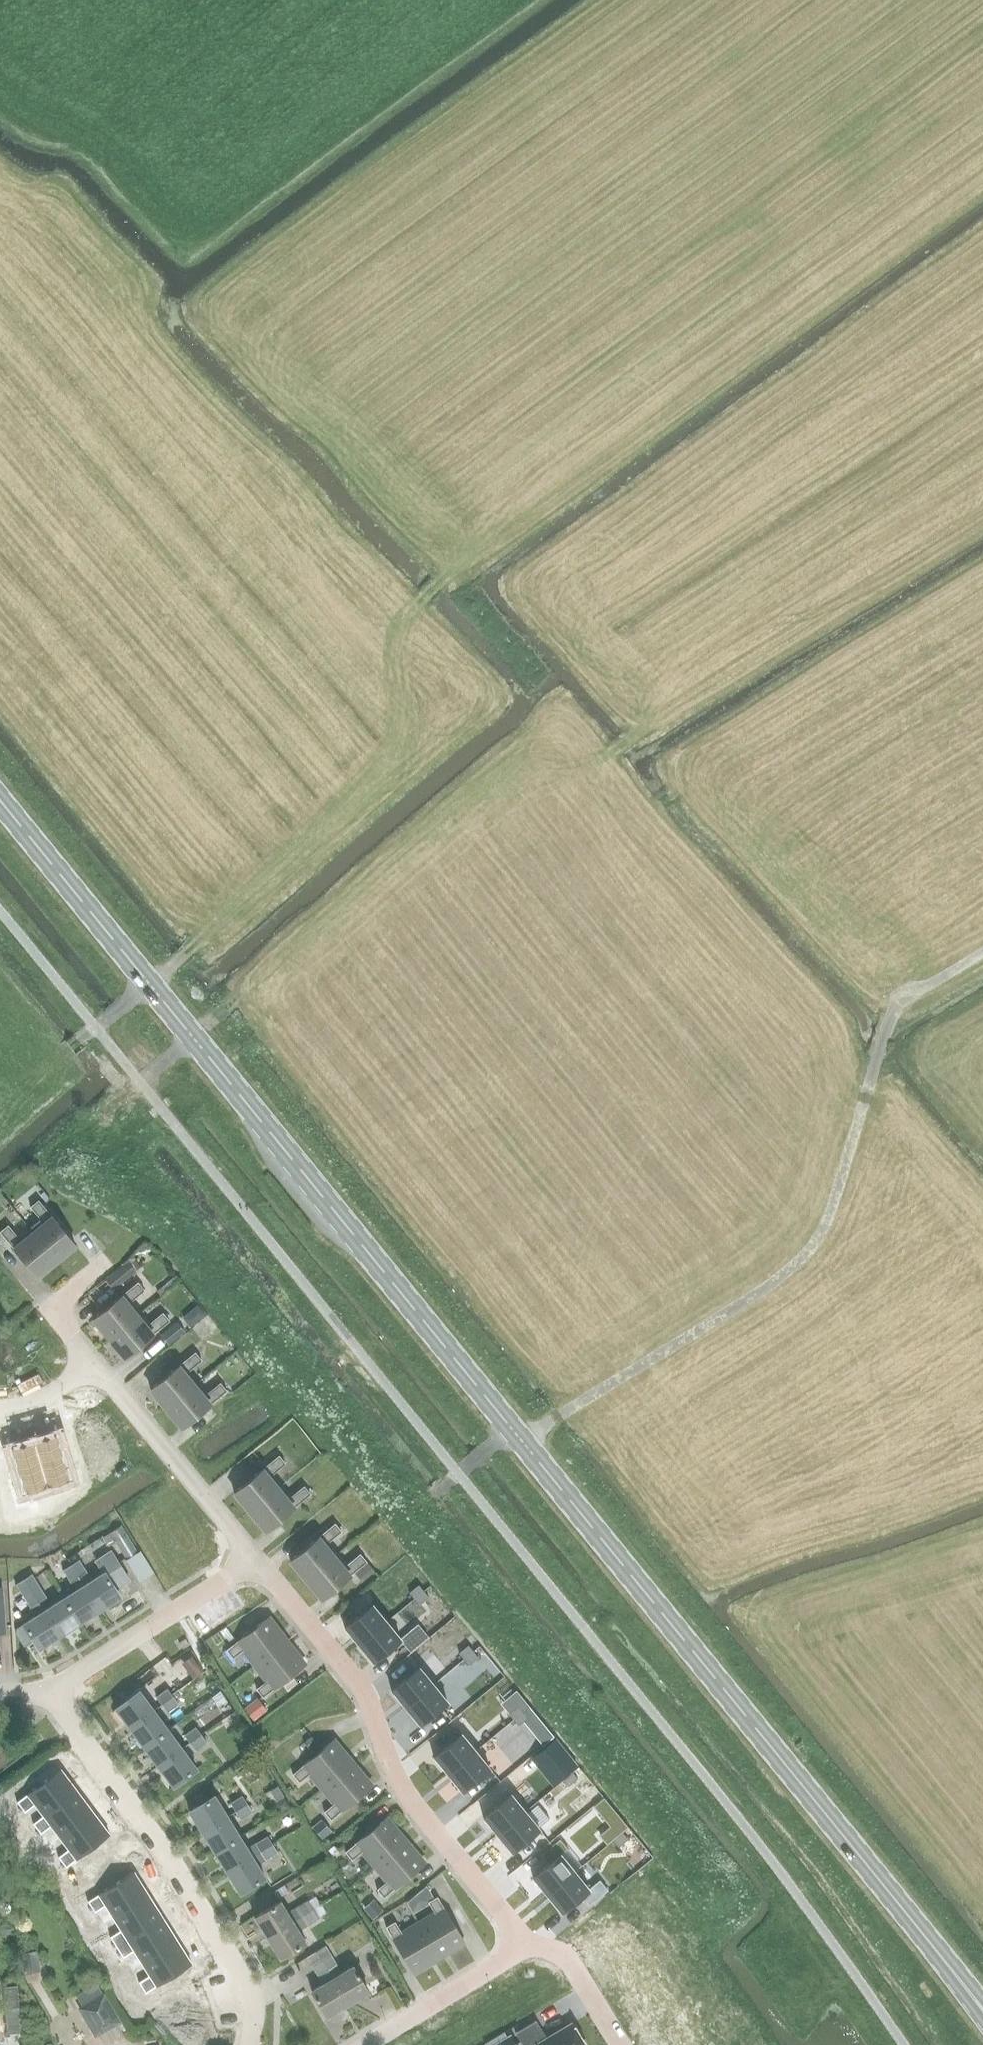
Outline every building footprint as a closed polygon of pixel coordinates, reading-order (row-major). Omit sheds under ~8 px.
[(30,1206),(41,1219),(30,1229),(56,1260),(75,1244),(38,1199),(30,1206)] [(56,1260),(30,1229),(22,1219),(10,1228),(8,1225),(0,1231),(0,1232),(0,1240),(11,1253),(15,1250),(36,1276),(56,1260)] [(11,1253),(0,1240),(0,1262),(11,1253)] [(134,1273),(125,1263),(104,1281),(113,1291),(134,1273)] [(137,1282),(93,1318),(108,1338),(140,1312),(131,1300),(144,1290),(137,1282)] [(108,1338),(124,1357),(169,1320),(162,1312),(149,1323),(140,1312),(108,1338)] [(176,1322),(161,1335),(168,1344),(184,1331),(176,1322)] [(195,1352),(150,1388),(166,1408),(198,1382),(188,1370),(201,1360),(195,1352)] [(166,1408),(181,1427),(226,1390),(220,1382),(207,1393),(198,1382),(166,1408)] [(56,1434),(55,1434),(55,1436),(34,1442),(47,1485),(69,1478),(56,1434)] [(13,1448),(12,1447),(11,1447),(20,1477),(28,1506),(37,1504),(34,1494),(48,1490),(47,1485),(34,1442),(13,1448)] [(278,1455),(234,1492),(249,1511),(281,1485),(272,1474),(285,1463),(278,1455)] [(8,1481),(17,1510),(28,1506),(20,1477),(8,1481)] [(102,1485),(98,1478),(88,1484),(92,1491),(102,1485)] [(249,1511),(265,1531),(310,1494),(304,1486),(290,1496),(281,1485),(249,1511)] [(134,1540),(122,1520),(105,1530),(117,1551),(134,1540)] [(334,1523),(289,1560),(305,1579),(337,1553),(328,1542),(341,1531),(334,1523)] [(108,1604),(120,1597),(115,1589),(129,1580),(110,1551),(95,1561),(103,1572),(92,1579),(79,1559),(71,1564),(99,1609),(108,1604)] [(346,1564),(337,1553),(305,1579),(321,1598),(321,1599),(353,1572),(361,1582),(374,1571),(366,1562),(359,1554),(346,1564)] [(61,1570),(75,1590),(70,1593),(63,1597),(79,1622),(86,1618),(99,1609),(71,1564),(61,1570)] [(32,1573),(27,1576),(23,1579),(38,1602),(47,1597),(32,1573)] [(16,1583),(35,1615),(23,1623),(39,1648),(59,1635),(43,1610),(38,1602),(23,1579),(16,1583)] [(418,1584),(409,1592),(414,1598),(423,1591),(418,1584)] [(423,1591),(414,1598),(419,1604),(428,1597),(423,1591)] [(59,1635),(63,1633),(79,1622),(63,1597),(43,1610),(59,1635)] [(372,1604),(344,1627),(358,1644),(386,1621),(372,1604)] [(243,1650),(254,1665),(286,1640),(268,1617),(226,1649),(232,1658),(243,1650)] [(386,1621),(358,1644),(372,1661),(400,1638),(386,1621)] [(254,1665),(266,1680),(256,1688),(262,1696),(304,1664),(286,1640),(254,1665)] [(468,1645),(459,1653),(464,1659),(473,1651),(468,1645)] [(473,1651),(464,1659),(469,1665),(478,1657),(473,1651)] [(175,1667),(165,1674),(176,1690),(186,1683),(175,1667)] [(419,1667),(391,1690),(405,1707),(433,1684),(419,1667)] [(433,1684),(405,1707),(419,1724),(447,1701),(433,1684)] [(130,1728),(172,1696),(166,1687),(147,1701),(139,1690),(115,1708),(130,1728)] [(178,1703),(172,1696),(130,1728),(144,1747),(168,1729),(159,1717),(178,1703)] [(267,1709),(257,1697),(244,1707),(253,1720),(267,1709)] [(518,1705),(508,1713),(513,1719),(523,1712),(518,1705)] [(523,1712),(513,1719),(518,1725),(528,1718),(523,1712)] [(196,1750),(207,1741),(195,1725),(184,1734),(196,1750)] [(182,1748),(168,1729),(144,1747),(158,1766),(182,1748)] [(461,1733),(433,1756),(447,1773),(475,1750),(461,1733)] [(536,1753),(558,1780),(577,1765),(555,1738),(536,1753)] [(309,1773),(321,1788),(352,1762),(333,1739),(292,1774),(299,1782),(309,1773)] [(196,1768),(182,1748),(158,1766),(172,1785),(196,1768)] [(475,1750),(447,1773),(462,1791),(489,1768),(475,1750)] [(321,1788),(334,1803),(324,1811),(330,1819),(371,1785),(352,1762),(321,1788)] [(27,1793),(16,1801),(24,1812),(35,1804),(43,1815),(76,1790),(60,1768),(27,1793)] [(572,1772),(563,1780),(568,1786),(577,1778),(572,1772)] [(270,1790),(276,1802),(275,1802),(280,1812),(289,1807),(278,1786),(270,1790)] [(43,1815),(32,1823),(40,1833),(51,1825),(59,1837),(93,1812),(76,1790),(43,1815)] [(235,1811),(248,1803),(243,1794),(230,1802),(235,1811)] [(511,1794),(483,1817),(497,1834),(525,1811),(511,1794)] [(189,1811),(202,1832),(227,1816),(214,1795),(189,1811)] [(603,1797),(595,1804),(613,1824),(620,1833),(628,1827),(603,1797)] [(227,1816),(202,1832),(214,1852),(239,1836),(233,1826),(242,1820),(241,1818),(253,1811),(248,1803),(235,1811),(227,1816)] [(525,1811),(497,1834),(511,1851),(539,1828),(525,1811)] [(68,1849),(58,1856),(66,1867),(76,1859),(109,1834),(93,1812),(59,1837),(68,1849)] [(352,1859),(362,1851),(374,1866),(405,1840),(386,1817),(345,1851),(352,1859)] [(312,1826),(322,1838),(331,1831),(320,1818),(312,1826)] [(622,1832),(613,1840),(618,1846),(627,1838),(622,1832)] [(239,1836),(214,1852),(227,1872),(273,1843),(268,1834),(246,1847),(239,1836)] [(548,1864),(532,1877),(547,1894),(575,1871),(560,1854),(568,1848),(559,1838),(540,1854),(548,1864)] [(377,1889),(383,1897),(424,1862),(405,1840),(374,1866),(387,1881),(377,1889)] [(273,1843),(227,1872),(239,1892),(264,1877),(257,1865),(278,1851),(273,1843)] [(98,1894),(87,1900),(94,1912),(105,1905),(113,1917),(148,1895),(133,1871),(98,1893),(98,1894)] [(575,1871),(547,1894),(561,1912),(581,1895),(589,1889),(575,1871)] [(589,1889),(581,1895),(589,1904),(607,1889),(599,1880),(589,1889)] [(284,1884),(273,1891),(277,1898),(288,1891),(284,1884)] [(120,1929),(109,1936),(116,1946),(162,1917),(148,1895),(113,1917),(120,1929)] [(438,1957),(464,1942),(437,1896),(428,1901),(434,1913),(418,1922),(438,1957)] [(267,1937),(313,1909),(307,1900),(286,1912),(279,1901),(254,1917),(267,1937)] [(366,1912),(372,1918),(382,1910),(376,1903),(366,1912)] [(318,1917),(313,1909),(267,1937),(280,1958),(305,1942),(297,1930),(318,1917)] [(162,1917),(116,1946),(123,1957),(134,1950),(141,1962),(177,1940),(162,1917)] [(0,1922),(0,1933),(13,1932),(11,1921),(0,1922)] [(413,1972),(438,1957),(418,1922),(401,1932),(394,1921),(385,1926),(413,1972)] [(149,1975),(138,1981),(145,1993),(156,1986),(191,1964),(177,1940),(141,1962),(149,1975)] [(316,1951),(347,2003),(368,1991),(353,1966),(341,1973),(325,1945),(316,1951)] [(40,1970),(37,1949),(20,1952),(24,1973),(40,1970)] [(326,2016),(347,2003),(316,1951),(306,1957),(322,1984),(311,1990),(326,2016)] [(3,1986),(7,2034),(21,2033),(18,1985),(3,1986)] [(121,2021),(104,1991),(102,1993),(81,2006),(77,2008),(87,2025),(93,2036),(121,2021)] [(571,2023),(546,2038),(536,2020),(515,2032),(523,2044),(536,2044),(537,2044),(584,2044),(571,2023)] [(493,2044),(517,2044),(511,2034),(493,2044)]
